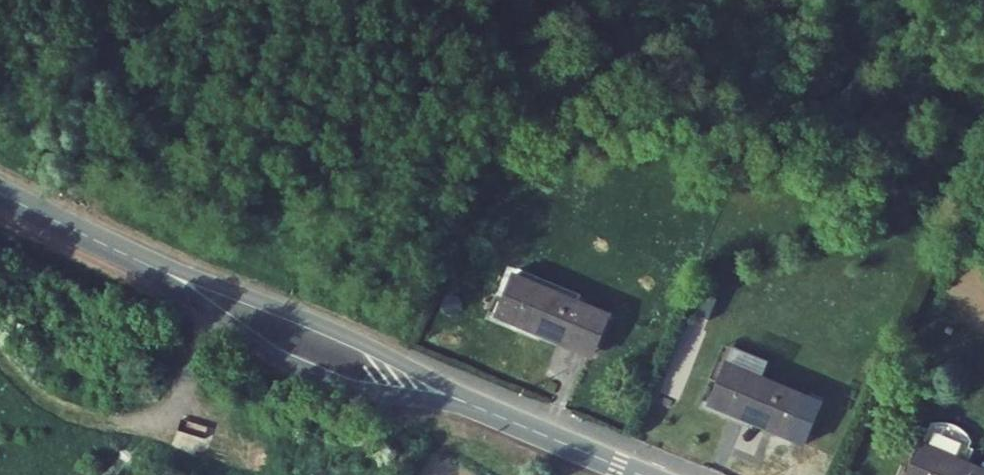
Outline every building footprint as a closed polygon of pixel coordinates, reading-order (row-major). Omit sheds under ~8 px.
[(514,278),(510,277),(494,317),(497,318),(502,306),(512,282),(514,278)] [(603,315),(514,278),(512,282),(602,319),(603,315)] [(512,282),(502,306),(562,331),(560,336),(590,348),(602,319),(512,282)] [(502,306),(497,318),(587,355),(590,348),(560,336),(562,331),(502,306)] [(609,317),(603,315),(602,319),(590,348),(587,355),(592,357),(609,317)] [(722,365),(705,404),(709,406),(712,399),(724,371),(725,367),(722,365)] [(725,367),(724,371),(793,400),(795,396),(725,367)] [(724,371),(712,399),(748,414),(750,409),(783,423),(793,400),(724,371)] [(800,398),(795,396),(793,400),(783,423),(778,435),(784,437),(800,398)] [(712,399),(709,406),(778,435),(783,423),(750,409),(748,414),(712,399)] [(961,469),(962,465),(969,447),(965,446),(967,439),(963,432),(955,425),(946,421),(936,421),(927,423),(918,446),(906,474),(977,474),(961,469)] [(901,474),(906,474),(918,446),(914,445),(901,474)] [(961,469),(977,474),(983,474),(983,473),(962,465),(961,469)]
